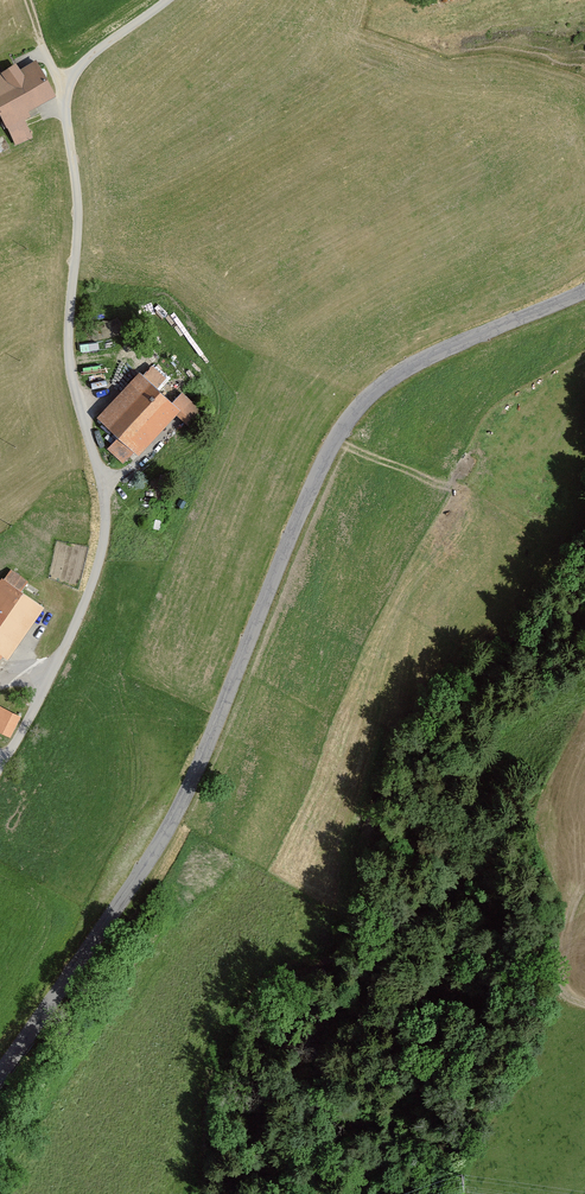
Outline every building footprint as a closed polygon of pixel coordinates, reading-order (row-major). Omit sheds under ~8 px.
[(0,70),(0,110),(16,142),(32,133),(19,108),(55,90),(38,57),(23,65),(20,60),(0,70)] [(144,368),(98,414),(120,437),(137,453),(182,408),(173,398),(144,368)] [(183,388),(173,398),(182,408),(192,417),(202,407),(183,388)] [(137,453),(120,437),(110,448),(124,461),(137,453)] [(5,655),(11,659),(48,606),(5,576),(0,582),(0,662),(5,655)] [(10,734),(21,713),(0,702),(0,729),(10,734)]
